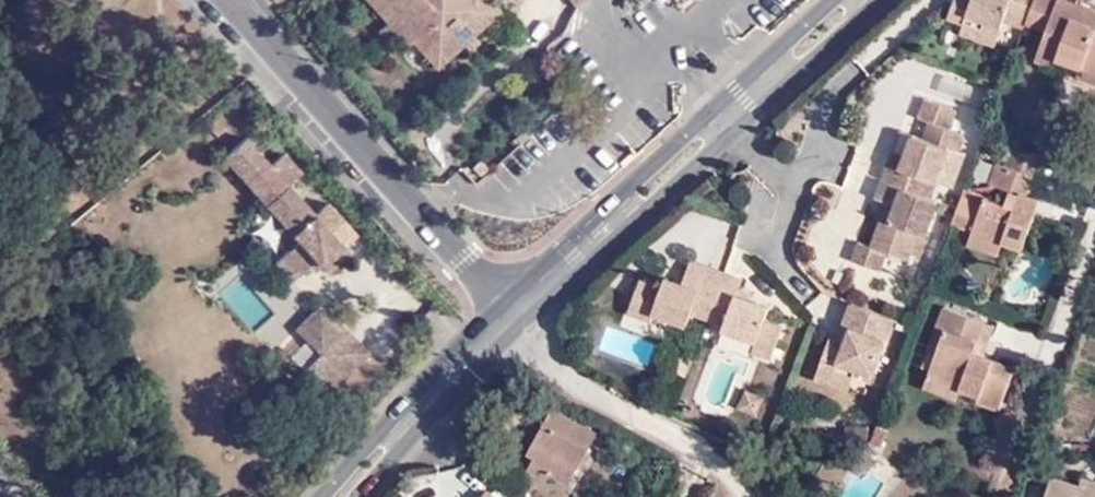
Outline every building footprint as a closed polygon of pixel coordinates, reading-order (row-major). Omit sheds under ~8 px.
[(415,45),(373,0),(365,0),(364,1),(389,27),(382,34),(389,42),(397,35),(410,49),(415,45)] [(497,8),(489,0),(426,0),(425,2),(423,0),(373,0),(415,45),(425,36),(444,57),(497,8)] [(576,10),(588,0),(568,0),(576,10)] [(1036,0),(955,0),(949,16),(967,23),(982,30),(987,21),(1002,27),(1005,20),(1025,27),(1027,24),(1036,0)] [(1076,0),(1036,0),(1027,24),(1051,31),(1040,58),(1059,67),(1063,58),(1086,68),(1094,71),(1094,7),(1076,0)] [(501,13),(497,8),(444,57),(425,36),(415,45),(439,71),(465,47),(469,52),(479,43),(475,37),(501,13)] [(996,44),(1002,27),(987,21),(982,30),(967,23),(963,31),(996,44)] [(1086,68),(1083,76),(1094,80),(1094,71),(1086,68)] [(888,163),(882,180),(927,197),(946,148),(954,151),(961,134),(948,130),(955,109),(924,97),(916,117),(929,122),(924,137),(914,134),(901,168),(888,163)] [(323,266),(345,244),(357,232),(328,200),(316,211),(290,181),(304,169),(286,149),(272,162),(246,133),(222,155),(297,238),(281,253),(299,273),(315,259),(323,266)] [(964,186),(952,220),(971,227),(1001,238),(1021,246),(1034,213),(1022,208),(1028,193),(1034,176),(1037,177),(1045,159),(1011,145),(1004,164),(997,183),(1010,188),(1004,201),(964,186)] [(954,151),(946,148),(935,178),(952,185),(964,154),(954,151)] [(989,181),(997,183),(1004,164),(997,160),(989,181)] [(875,198),(882,201),(895,205),(888,219),(882,217),(882,218),(871,246),(857,241),(850,259),(877,269),(885,251),(904,258),(906,252),(914,231),(922,233),(927,220),(935,199),(927,197),(882,180),(875,198)] [(1022,208),(1034,213),(1040,198),(1028,193),(1022,208)] [(895,205),(882,201),(876,216),(882,218),(882,217),(888,219),(895,205)] [(931,222),(927,220),(922,233),(914,231),(906,252),(917,256),(931,222)] [(1070,236),(1073,227),(1061,222),(1056,231),(1070,236)] [(1001,238),(971,227),(967,241),(996,253),(1001,238)] [(351,252),(345,244),(323,266),(329,273),(351,252)] [(742,276),(690,256),(682,279),(665,272),(662,280),(641,273),(628,304),(651,312),(654,306),(687,319),(691,306),(724,319),(724,324),(756,335),(753,346),(771,354),(783,322),(764,315),(769,302),(736,290),(742,276)] [(820,360),(854,373),(857,365),(872,371),(895,315),(853,300),(845,321),(852,325),(847,341),(838,338),(831,336),(820,360)] [(319,301),(307,313),(294,327),(319,351),(344,325),(323,305),(319,301)] [(973,349),(984,319),(943,303),(934,327),(942,330),(937,347),(925,374),(958,386),(954,396),(972,403),(974,399),(997,406),(1012,364),(982,353),(973,349)] [(992,323),(984,319),(973,349),(982,353),(992,323)] [(852,325),(845,321),(838,338),(847,341),(852,325)] [(344,325),(319,351),(290,382),(314,408),(369,349),(344,325)] [(942,330),(934,327),(928,343),(937,347),(942,330)] [(1084,365),(1094,370),(1094,342),(1093,341),(1084,365)] [(848,386),(854,373),(820,360),(815,373),(848,386)] [(921,384),(954,396),(958,386),(925,374),(921,384)] [(756,413),(764,393),(745,386),(737,405),(756,413)] [(593,434),(550,412),(528,454),(534,457),(527,472),(543,480),(548,474),(569,485),(593,434)] [(878,412),(873,426),(881,429),(886,416),(878,412)] [(1078,484),(1052,475),(1044,496),(1094,496),(1094,490),(1078,484)] [(1078,484),(1094,490),(1094,482),(1081,477),(1078,484)]
